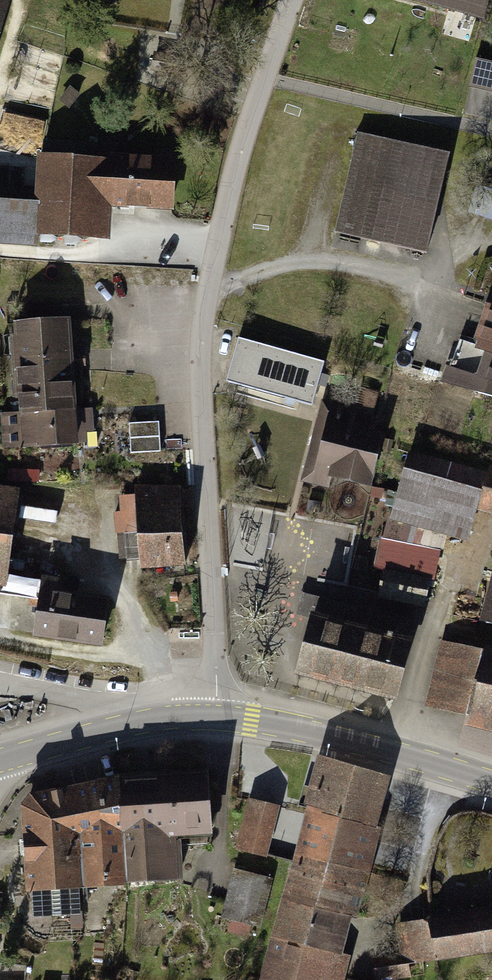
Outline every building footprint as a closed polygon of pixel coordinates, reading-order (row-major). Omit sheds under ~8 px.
[(475,21),(481,0),(396,0),(475,21)] [(440,156),(352,135),(329,234),(416,255),(440,156)] [(21,153),(19,198),(0,197),(0,244),(20,245),(21,232),(97,236),(99,206),(162,210),(165,157),(21,153)] [(491,214),(491,199),(484,198),(482,212),(491,214)] [(491,311),(482,308),(468,352),(450,347),(440,378),(491,395),(491,310),(491,311)] [(0,318),(0,418),(1,445),(61,443),(56,316),(0,318)] [(312,402),(325,353),(238,331),(226,380),(312,402)] [(336,410),(322,406),(304,479),(329,485),(332,475),(367,483),(378,439),(366,437),(369,426),(369,421),(368,418),(366,417),(336,410)] [(90,409),(69,409),(70,441),(90,441),(90,409)] [(154,423),(122,424),(124,455),(155,454),(154,423)] [(491,518),(491,473),(398,450),(381,520),(461,540),(468,512),(491,518)] [(39,468),(9,466),(9,478),(38,480),(39,468)] [(0,481),(0,582),(6,583),(18,484),(0,481)] [(183,483),(136,484),(135,562),(184,561),(183,483)] [(74,578),(42,573),(32,634),(103,645),(110,599),(72,592),(74,578)] [(413,623),(302,594),(297,612),(312,616),(298,671),(395,696),(413,623)] [(443,643),(428,703),(491,719),(491,639),(490,647),(443,643)] [(304,758),(293,806),(299,808),(255,979),(338,979),(344,955),(335,952),(344,916),(351,918),(375,828),(369,827),(381,777),(304,758)] [(15,794),(5,807),(11,893),(173,881),(171,837),(198,835),(198,772),(105,775),(15,794)] [(272,807),(241,799),(227,850),(259,858),(272,807)] [(271,875),(231,870),(224,925),(265,930),(271,875)] [(389,919),(393,946),(368,950),(373,979),(387,979),(404,977),(402,964),(491,950),(491,904),(389,919)]
